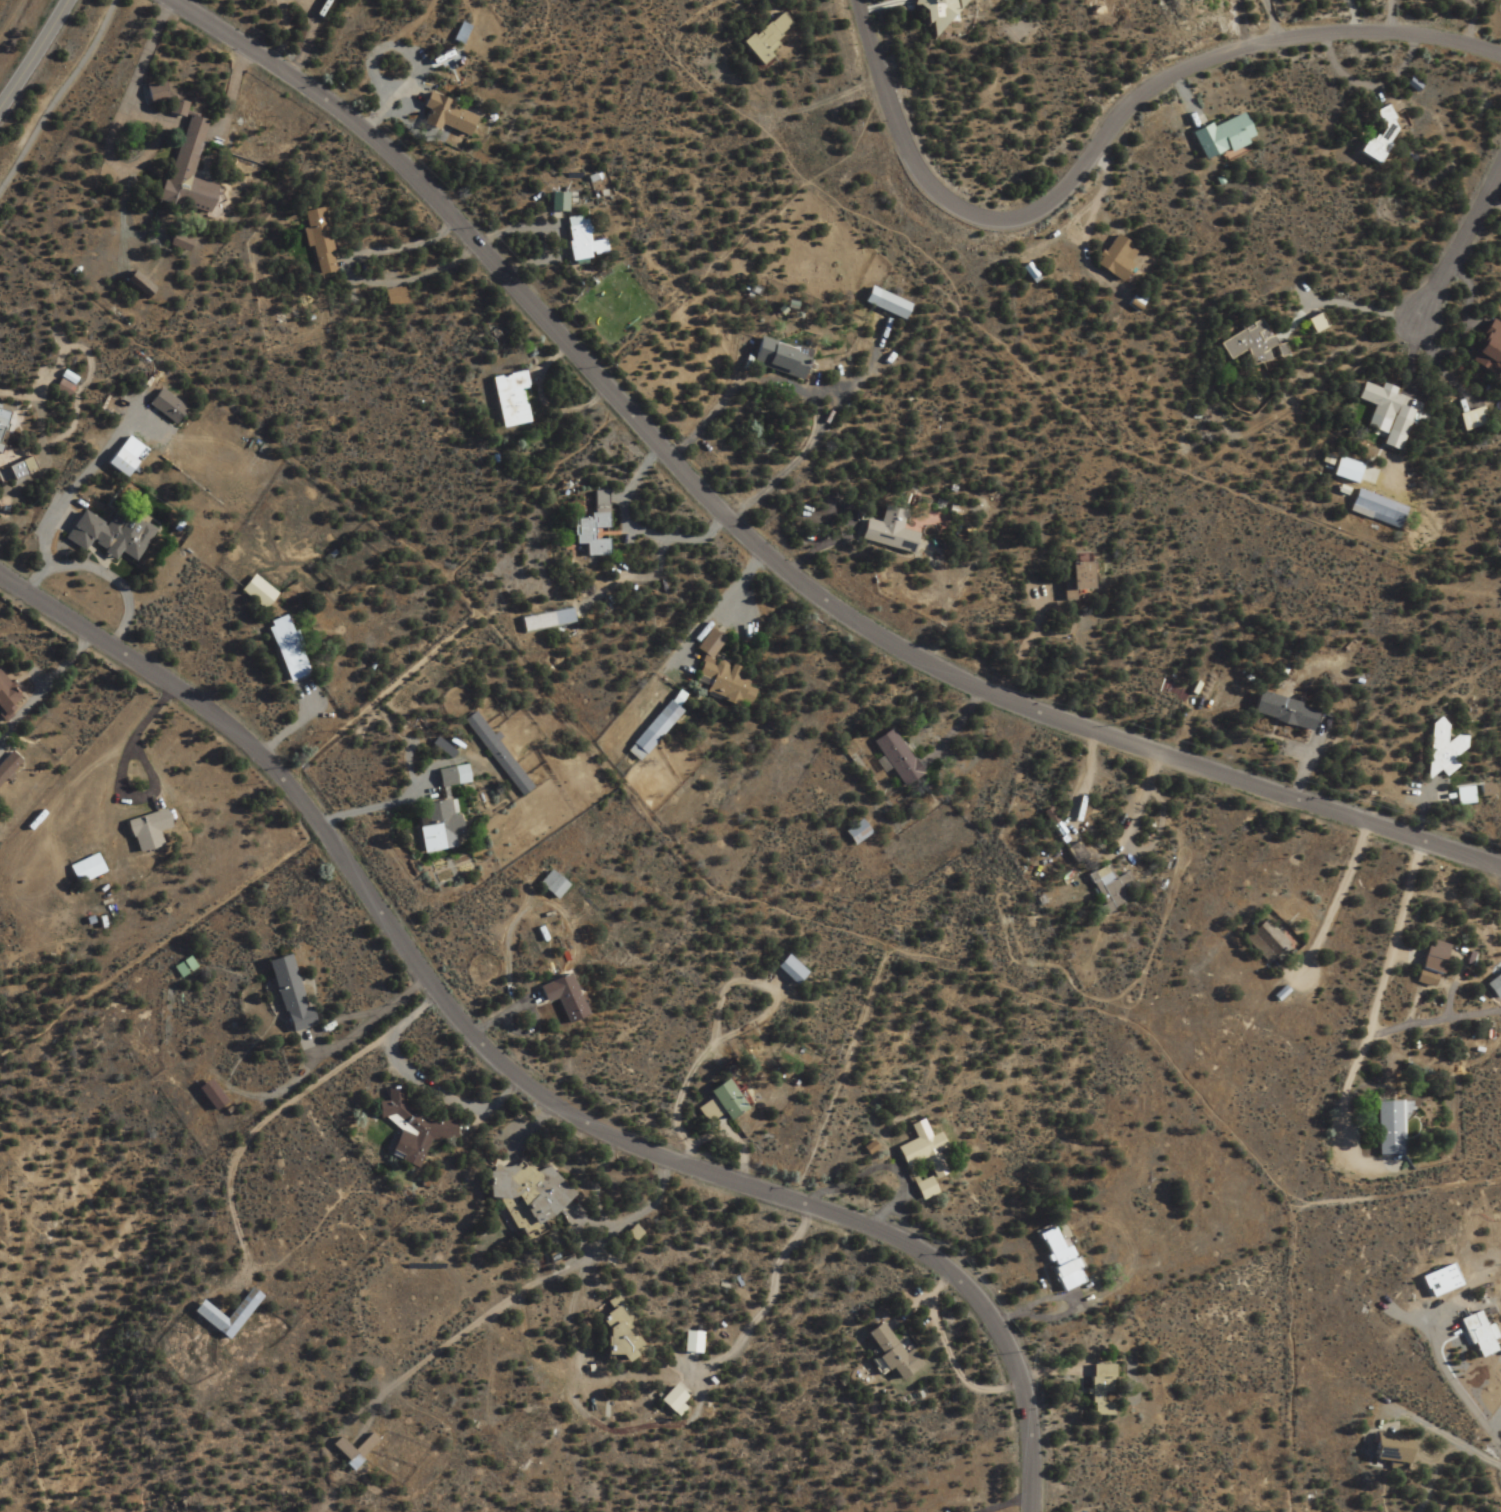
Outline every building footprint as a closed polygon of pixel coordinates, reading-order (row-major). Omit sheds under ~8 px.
[(908,3),(920,12),(913,20),(931,34),(957,0),(910,0),(908,3)] [(776,45),(771,40),(789,25),(778,11),(739,44),(758,66),(769,56),(767,53),(776,45)] [(457,41),(467,44),(473,26),(463,23),(457,41)] [(150,87),(155,103),(174,97),(169,81),(150,87)] [(474,138),(483,113),(431,95),(426,107),(433,109),(429,121),(474,138)] [(1357,143),(1365,161),(1387,152),(1383,141),(1397,134),(1385,106),(1371,112),(1380,133),(1357,143)] [(1223,150),(1225,158),(1245,150),(1241,140),(1246,138),(1238,113),(1188,131),(1198,159),(1223,150)] [(215,214),(222,186),(196,179),(211,120),(189,115),(167,202),(215,214)] [(547,211),(565,211),(565,193),(547,193),(547,211)] [(340,273),(329,208),(308,211),(311,229),(312,229),(319,276),(340,273)] [(601,240),(584,242),(581,216),(562,217),(566,259),(603,256),(601,240)] [(196,242),(180,234),(174,244),(190,253),(196,242)] [(1136,251),(1112,235),(1091,265),(1115,281),(1136,251)] [(1030,284),(1036,280),(1026,263),(1019,267),(1030,284)] [(160,292),(139,273),(129,284),(150,302),(160,292)] [(407,286),(387,290),(390,306),(411,302),(407,286)] [(859,303),(898,320),(905,303),(866,286),(859,303)] [(1321,327),(1315,315),(1304,320),(1311,332),(1321,327)] [(1487,320),(1464,361),(1486,374),(1500,346),(1500,328),(1487,320)] [(1272,347),(1259,321),(1215,342),(1224,360),(1242,351),(1250,367),(1266,358),(1263,352),(1272,347)] [(797,380),(806,352),(754,335),(746,363),(797,380)] [(524,423),(518,390),(524,388),(521,372),(489,377),(498,428),(524,423)] [(80,378),(68,373),(61,391),(73,396),(77,387),(76,387),(80,378)] [(1395,452),(1410,410),(1394,405),(1398,393),(1378,387),(1377,389),(1360,383),(1354,400),(1371,406),(1367,416),(1387,423),(1378,446),(1395,452)] [(181,425),(193,409),(165,388),(153,404),(181,425)] [(0,407),(0,452),(5,453),(15,410),(0,407)] [(1459,432),(1483,424),(1477,407),(1454,415),(1459,432)] [(132,479),(144,463),(124,448),(112,464),(132,479)] [(1327,476),(1351,484),(1357,465),(1333,457),(1327,476)] [(14,468),(20,480),(42,470),(36,458),(14,468)] [(1345,513),(1394,529),(1402,507),(1353,490),(1345,513)] [(604,529),(603,491),(589,491),(589,517),(569,517),(570,546),(581,546),(581,556),(603,556),(603,539),(590,539),(589,529),(604,529)] [(113,525),(87,511),(72,541),(91,550),(94,543),(123,557),(125,553),(143,562),(161,527),(122,507),(113,525)] [(907,554),(912,533),(896,530),(901,512),(880,507),(876,523),(861,519),(856,541),(907,554)] [(1069,590),(1082,590),(1082,563),(1057,563),(1057,600),(1069,600),(1069,590)] [(237,589),(258,610),(273,595),(251,574),(237,589)] [(568,624),(566,610),(517,617),(519,632),(568,624)] [(261,624),(283,683),(305,675),(283,615),(261,624)] [(720,640),(706,629),(691,649),(703,658),(699,664),(692,682),(704,686),(701,693),(743,709),(750,690),(733,677),(736,669),(708,660),(711,654),(719,643),(720,640)] [(8,709),(4,704),(13,696),(0,680),(0,715),(8,709)] [(1246,717),(1307,731),(1312,708),(1251,693),(1246,717)] [(676,712),(663,701),(622,751),(634,762),(676,712)] [(517,798),(529,789),(473,711),(461,719),(517,798)] [(1461,737),(1442,736),(1443,721),(1427,720),(1425,774),(1451,775),(1452,753),(1460,753),(1461,737)] [(918,774),(886,729),(867,742),(899,787),(918,774)] [(29,761),(18,750),(0,768),(0,789),(29,761)] [(465,784),(462,765),(434,770),(437,789),(465,784)] [(1488,797),(1489,786),(1475,786),(1475,797),(1488,797)] [(1452,789),(1454,805),(1470,804),(1469,787),(1452,789)] [(452,799),(423,803),(426,825),(416,827),(420,853),(453,849),(451,837),(458,836),(452,799)] [(117,819),(128,855),(153,847),(148,830),(162,826),(157,808),(117,819)] [(134,818),(143,852),(169,845),(165,830),(178,827),(173,808),(134,818)] [(849,845),(866,835),(857,822),(841,832),(849,845)] [(112,870),(103,852),(75,865),(84,884),(112,870)] [(1118,889),(1129,884),(1123,872),(1110,879),(1103,865),(1086,874),(1104,912),(1125,901),(1118,889)] [(553,901),(565,887),(547,871),(535,884),(553,901)] [(1241,938),(1266,963),(1285,944),(1260,919),(1241,938)] [(1431,988),(1445,946),(1426,939),(1412,981),(1431,988)] [(257,963),(280,955),(298,1009),(303,1007),(309,1024),(282,1034),(257,963)] [(322,1024),(317,1008),(312,1010),(296,955),(276,960),(296,1031),(322,1024)] [(802,974),(783,955),(770,968),(789,987),(802,974)] [(534,988),(541,1004),(552,999),(564,1026),(584,1017),(565,974),(534,988)] [(223,1111),(234,1102),(216,1079),(204,1088),(223,1111)] [(740,1112),(725,1080),(705,1089),(719,1121),(740,1112)] [(425,1140),(451,1140),(451,1121),(432,1121),(399,1107),(399,1089),(383,1089),(383,1102),(375,1102),(372,1108),(372,1118),(396,1128),(384,1156),(413,1169),(425,1140)] [(1397,1102),(1371,1103),(1374,1156),(1399,1155),(1397,1102)] [(924,1160),(932,1179),(945,1174),(936,1151),(943,1148),(936,1132),(896,1148),(904,1168),(924,1160)] [(521,1239),(540,1225),(538,1223),(569,1199),(544,1165),(529,1176),(515,1158),(480,1184),(521,1239)] [(913,1185),(921,1201),(936,1193),(928,1177),(913,1185)] [(1059,1293),(1080,1283),(1053,1224),(1032,1234),(1059,1293)] [(234,1318),(210,1300),(201,1312),(237,1339),(269,1296),(258,1287),(234,1318)] [(629,1357),(612,1325),(620,1320),(613,1306),(617,1304),(614,1299),(585,1314),(607,1357),(609,1356),(613,1365),(629,1357)] [(1494,1339),(1489,1324),(1482,1326),(1478,1313),(1459,1318),(1471,1360),(1493,1353),(1490,1340),(1494,1339)] [(904,1350),(897,1355),(876,1323),(857,1336),(881,1372),(884,1370),(893,1383),(916,1368),(904,1350)] [(1088,1417),(1110,1417),(1108,1365),(1086,1366),(1088,1417)] [(675,1405),(681,1397),(668,1386),(653,1402),(671,1418),(679,1409),(675,1405)] [(1367,1459),(1402,1465),(1406,1437),(1372,1431),(1367,1459)] [(346,1438),(339,1450),(369,1467),(385,1438),(375,1433),(366,1449),(346,1438)]
